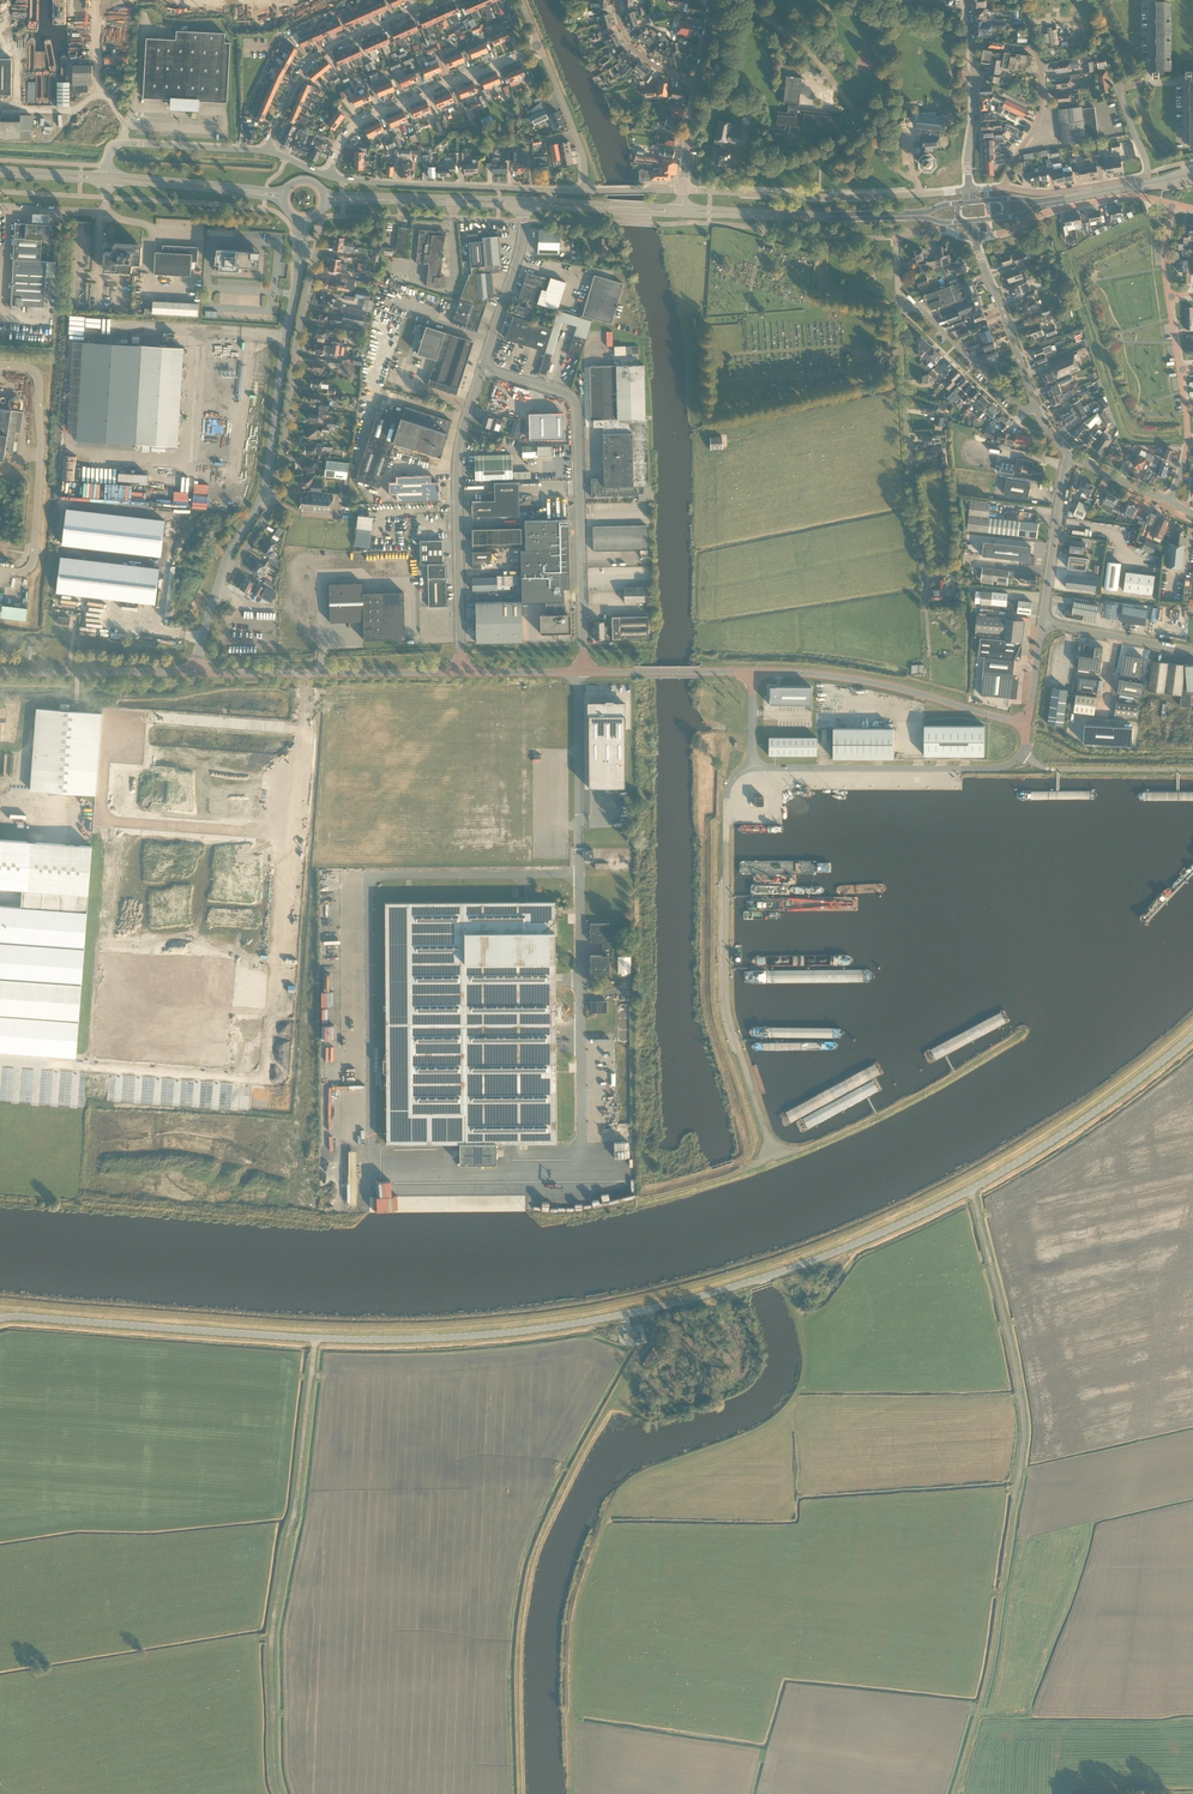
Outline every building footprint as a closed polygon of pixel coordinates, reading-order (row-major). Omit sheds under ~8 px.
[(376,15),(382,12),(377,0),(374,1),(375,5),(372,6),(376,15)] [(382,12),(388,9),(385,0),(381,2),(380,0),(377,0),(382,12)] [(480,8),(476,0),(475,0),(470,2),(477,19),(480,18),(476,10),(480,8)] [(489,14),(484,0),(476,0),(480,8),(483,7),(487,15),(489,14)] [(492,12),(490,7),(493,6),(492,3),(491,0),(484,0),(489,14),(492,12)] [(499,0),(491,0),(492,3),(496,1),(499,9),(502,8),(499,0)] [(503,0),(499,0),(502,8),(504,13),(511,11),(507,3),(503,0)] [(1157,69),(1160,69),(1171,69),(1171,1),(1157,1),(1157,69)] [(474,20),(477,19),(470,2),(464,5),(468,14),(471,13),(473,16),(474,20)] [(458,17),(457,13),(460,12),(456,3),(450,6),(457,23),(460,21),(458,17)] [(703,6),(688,4),(687,12),(702,15),(703,6)] [(455,24),(457,23),(450,6),(444,9),(448,17),(451,16),(455,24)] [(368,18),(374,15),(371,7),(364,10),(368,18)] [(976,10),(975,10),(976,13),(976,16),(976,18),(977,20),(984,19),(984,21),(991,21),(991,18),(987,18),(986,15),(985,15),(985,12),(991,11),(991,12),(997,12),(1004,12),(1004,8),(1001,8),(985,9),(979,9),(976,9),(976,10)] [(443,19),(448,17),(444,9),(438,11),(445,28),(447,27),(444,20),(444,21),(443,19)] [(362,21),(368,18),(364,10),(358,13),(362,21)] [(443,29),(445,28),(438,11),(431,14),(435,23),(440,21),(440,22),(443,29)] [(627,21),(636,18),(635,15),(639,14),(638,11),(634,12),(633,11),(624,14),(627,21)] [(652,13),(653,20),(665,17),(664,11),(652,13)] [(357,13),(350,16),(354,24),(360,22),(357,13)] [(609,13),(600,16),(596,17),(598,23),(611,20),(609,13)] [(432,24),(435,23),(431,14),(425,17),(433,34),(435,32),(432,24)] [(347,27),(354,24),(350,16),(344,19),(347,27)] [(699,36),(701,25),(693,24),(693,22),(686,20),(686,16),(680,17),(677,35),(691,37),(691,34),(699,36)] [(433,34),(425,17),(420,20),(423,28),(426,27),(429,35),(432,34),(433,34)] [(636,18),(627,21),(629,28),(638,24),(638,23),(642,22),(640,19),(636,20),(636,18)] [(611,20),(598,23),(599,26),(603,25),(604,29),(613,26),(611,20)] [(337,32),(343,29),(339,21),(333,24),(337,32)] [(418,43),(420,42),(416,31),(419,30),(415,21),(409,24),(417,41),(418,43)] [(995,23),(984,22),(984,21),(976,21),(975,35),(984,35),(984,37),(991,38),(992,27),(1007,28),(1007,23),(995,23)] [(330,35),(337,32),(333,24),(326,26),(330,35)] [(417,41),(409,24),(403,27),(407,35),(410,34),(414,41),(414,42),(415,44),(418,43),(417,41)] [(323,38),(329,36),(325,27),(319,30),(323,38)] [(403,37),(407,35),(403,27),(397,30),(404,46),(407,45),(403,37)] [(316,41),(323,38),(319,30),(312,33),(316,41)] [(401,47),(404,46),(397,30),(391,32),(395,41),(398,39),(401,47)] [(502,42),(510,39),(507,30),(499,34),(502,42)] [(646,35),(649,32),(647,30),(644,33),(641,30),(635,33),(638,36),(636,38),(641,44),(648,37),(646,35)] [(225,33),(188,31),(188,40),(146,38),(143,98),(171,99),(170,105),(199,107),(200,101),(227,102),(230,43),(224,42),(225,33)] [(296,32),(290,37),(296,45),(300,43),(302,48),(309,45),(305,36),(300,38),(296,32)] [(309,34),(308,32),(304,34),(305,36),(309,45),(315,42),(311,33),(309,34)] [(606,44),(618,38),(615,32),(606,36),(608,39),(605,41),(606,44)] [(391,52),(388,44),(391,43),(387,34),(381,37),(388,53),(391,52)] [(429,40),(426,41),(428,46),(436,43),(432,34),(429,35),(427,36),(429,40)] [(494,45),(502,42),(499,34),(491,37),(494,45)] [(652,41),(655,38),(653,36),(649,39),(648,37),(641,44),(646,49),(653,42),(652,41)] [(386,54),(388,53),(381,37),(375,39),(379,48),(382,46),(386,54)] [(613,48),(621,43),(618,38),(606,44),(608,47),(611,45),(613,48)] [(377,61),(380,60),(378,58),(379,58),(375,50),(379,48),(375,39),(369,42),(376,59),(377,61)] [(696,54),(698,44),(687,42),(687,41),(682,41),(682,43),(686,44),(685,53),(696,54)] [(1005,43),(990,41),(989,48),(1004,50),(1005,43)] [(373,60),(376,59),(369,42),(363,45),(367,53),(370,52),(373,60)] [(485,53),(488,51),(485,43),(477,46),(480,55),(481,54),(482,56),(485,55),(485,53)] [(661,48),(663,44),(661,43),(658,46),(657,45),(652,53),(658,57),(663,49),(661,48)] [(437,50),(434,44),(425,48),(428,54),(437,50)] [(294,57),(298,49),(292,46),(289,51),(286,49),(286,48),(284,47),(282,50),(288,54),(288,53),(294,57)] [(472,58),(480,55),(477,46),(469,50),(472,58)] [(363,65),(359,57),(362,55),(359,47),(353,49),(360,66),(363,65)] [(668,53),(670,49),(668,47),(665,51),(663,49),(658,57),(664,61),(669,53),(668,53)] [(619,62),(629,53),(625,48),(618,55),(620,57),(617,60),(619,62)] [(357,67),(360,66),(353,49),(347,52),(350,61),(354,59),(357,67)] [(397,52),(400,58),(407,55),(404,49),(397,52)] [(992,51),(984,49),(983,54),(982,54),(981,57),(982,57),(982,62),(988,63),(989,63),(990,63),(990,68),(987,68),(986,74),(989,75),(988,81),(999,82),(1002,67),(1030,72),(1033,56),(1017,54),(1016,57),(1011,57),(1012,54),(1004,52),(1004,53),(998,52),(998,50),(993,49),(992,51)] [(347,62),(350,61),(347,52),(340,55),(348,71),(351,70),(347,62)] [(290,64),(294,57),(288,53),(288,54),(285,58),(282,56),(282,55),(280,54),(278,58),(284,61),(284,60),(290,64)] [(457,64),(465,61),(461,53),(453,56),(457,64)] [(627,64),(634,58),(629,53),(619,62),(622,65),(625,62),(627,64)] [(104,65),(128,65),(128,55),(105,55),(104,65)] [(345,73),(348,71),(340,55),(335,57),(339,66),(341,65),(345,73)] [(413,61),(411,55),(402,58),(404,64),(408,62),(409,63),(413,61)] [(449,68),(457,64),(453,56),(446,59),(449,68)] [(278,58),(274,64),(280,68),(280,67),(286,70),(290,64),(284,60),(284,61),(278,58)] [(1058,73),(1072,71),(1071,68),(1079,67),(1078,58),(1071,59),(1072,62),(1059,63),(1059,65),(1055,66),(1056,72),(1058,71),(1058,73)] [(1107,67),(1106,58),(1097,59),(1099,68),(1107,67)] [(0,59),(0,95),(11,95),(12,59),(0,59)] [(325,71),(326,70),(330,67),(332,70),(331,71),(333,73),(337,71),(332,65),(328,60),(321,66),(325,71)] [(396,67),(400,65),(398,60),(389,64),(392,71),(396,69),(396,67)] [(1084,63),(1086,72),(1094,71),(1093,61),(1084,63)] [(439,74),(438,72),(442,71),(438,62),(430,65),(434,74),(435,75),(436,76),(439,74)] [(636,76),(644,65),(639,62),(633,69),(636,71),(634,74),(636,76)] [(426,77),(434,74),(430,65),(422,69),(426,77)] [(644,77),(649,69),(644,65),(636,76),(639,78),(641,75),(644,77)] [(802,78),(801,78),(802,67),(782,65),(780,89),(784,89),(783,101),(782,101),(782,102),(799,104),(799,103),(798,103),(801,78),(802,78)] [(93,66),(74,66),(74,79),(74,93),(89,93),(89,86),(93,86),(93,79),(93,66)] [(330,76),(326,70),(325,71),(321,66),(315,71),(319,76),(320,75),(324,72),(326,75),(325,76),(327,78),(330,76)] [(282,77),(286,70),(280,67),(280,68),(277,72),(274,70),(274,69),(272,67),(270,71),(276,75),(276,74),(282,77)] [(407,75),(410,84),(418,80),(415,72),(413,72),(412,68),(406,71),(408,75),(407,75)] [(514,71),(518,79),(526,76),(522,68),(514,71)] [(366,74),(370,83),(374,81),(373,78),(378,75),(376,70),(366,74)] [(324,81),(320,75),(319,76),(315,71),(309,76),(313,81),(317,77),(320,81),(319,81),(321,84),(324,81)] [(519,83),(518,79),(514,71),(506,74),(510,83),(511,86),(519,83)] [(1102,85),(1103,93),(1109,92),(1108,87),(1109,87),(1107,72),(1099,73),(1101,85),(1102,85)] [(279,85),(282,77),(276,74),(276,75),(274,80),(270,78),(270,77),(268,76),(266,80),(268,81),(272,83),(273,82),(279,85)] [(493,85),(501,82),(497,74),(489,77),(493,85)] [(1078,75),(1078,74),(1070,75),(1071,78),(1064,79),(1061,80),(1061,81),(1057,81),(1057,87),(1059,87),(1059,88),(1071,87),(1071,85),(1071,82),(1079,81),(1079,78),(1078,75)] [(407,85),(410,84),(407,75),(399,78),(402,87),(403,87),(404,88),(404,89),(407,87),(408,87),(407,85)] [(485,89),(493,85),(489,77),(481,80),(485,89)] [(371,88),(367,78),(362,80),(366,90),(371,88)] [(276,92),(279,85),(273,82),(272,83),(268,81),(267,84),(265,83),(263,87),(264,88),(269,90),(270,89),(276,92)] [(387,93),(395,90),(391,81),(383,85),(387,93)] [(667,83),(661,82),(660,84),(659,84),(657,95),(666,96),(668,86),(667,85),(667,83)] [(308,93),(308,92),(310,88),(314,89),(313,91),(316,92),(318,88),(311,85),(305,83),(302,90),(308,93)] [(469,95),(477,92),(474,83),(466,86),(469,95)] [(387,93),(383,85),(375,88),(379,96),(380,96),(380,98),(381,98),(384,97),(384,96),(384,94),(387,93)] [(461,98),(469,95),(466,86),(458,90),(461,98)] [(996,87),(995,88),(999,94),(1026,107),(1029,101),(1005,89),(997,87),(996,87)] [(272,99),(276,92),(270,89),(269,90),(264,88),(263,91),(261,90),(259,94),(266,97),(266,96),(272,99)] [(644,89),(645,98),(656,97),(655,88),(644,89)] [(365,92),(364,89),(359,91),(360,94),(364,103),(372,99),(368,91),(365,92)] [(675,97),(683,99),(684,92),(673,89),(672,93),(668,92),(667,99),(674,100),(675,97)] [(298,98),(304,100),(305,99),(309,101),(310,98),(313,99),(314,95),(308,92),(308,93),(302,90),(298,98)] [(339,93),(342,99),(349,97),(346,90),(339,93)] [(509,92),(514,104),(518,103),(513,91),(509,92)] [(454,101),(451,93),(443,96),(448,108),(448,109),(454,106),(455,110),(459,108),(455,100),(454,101)] [(1024,117),(1028,109),(995,93),(992,100),(1000,103),(1003,105),(1002,107),(1003,107),(1024,117)] [(1071,103),(1071,100),(1076,99),(1076,98),(1079,98),(1079,93),(1062,94),(1062,95),(1058,96),(1058,102),(1060,101),(1061,103),(1071,103)] [(356,106),(364,103),(360,94),(352,98),(356,106)] [(1114,94),(1115,137),(1120,136),(1121,136),(1127,134),(1127,132),(1114,94)] [(269,106),(272,99),(266,96),(266,97),(264,101),(260,100),(261,99),(258,97),(256,102),(263,104),(269,106)] [(448,108),(446,105),(443,96),(435,99),(438,108),(442,106),(443,109),(448,108)] [(311,102),(309,101),(305,99),(304,100),(298,98),(295,105),(301,107),(302,107),(304,102),(307,104),(307,105),(309,106),(311,102)] [(255,105),(254,105),(254,104),(250,103),(248,107),(260,112),(260,111),(266,114),(269,106),(263,104),(261,109),(257,107),(258,106),(255,105)] [(423,114),(431,111),(427,103),(419,106),(423,114)] [(301,107),(295,105),(292,112),(298,115),(298,114),(300,110),(304,111),(304,113),(311,116),(313,113),(310,112),(311,111),(308,110),(302,107),(301,107)] [(414,118),(423,114),(419,106),(411,109),(414,118)] [(686,108),(674,106),(672,116),(684,118),(686,108)] [(1083,109),(1083,107),(1059,110),(1063,144),(1099,140),(1095,107),(1083,109)] [(528,118),(528,119),(529,123),(531,124),(534,122),(535,125),(548,119),(544,109),(543,109),(532,115),(531,115),(531,116),(528,118)] [(263,121),(266,114),(260,111),(260,112),(258,116),(254,114),(254,113),(252,112),(250,116),(257,119),(263,121)] [(339,123),(345,116),(337,111),(332,118),(339,123)] [(549,120),(554,131),(565,126),(558,111),(550,115),(548,116),(550,120),(549,120)] [(982,121),(996,121),(997,121),(997,116),(995,116),(995,111),(981,112),(982,121)] [(1007,116),(1016,119),(1018,115),(1010,111),(1007,116)] [(298,115),(292,112),(289,120),(295,122),(297,117),(301,119),(300,120),(306,123),(308,118),(298,114),(298,115)] [(400,124),(407,120),(404,112),(396,115),(400,124)] [(0,115),(0,139),(1,139),(1,138),(20,138),(31,138),(31,115),(0,115)] [(388,118),(391,127),(400,124),(396,115),(388,118)] [(666,117),(659,115),(657,125),(665,126),(664,130),(677,132),(680,119),(667,116),(666,117)] [(919,115),(917,128),(920,129),(920,131),(921,138),(920,138),(921,143),(921,144),(921,148),(924,148),(925,151),(933,151),(933,148),(941,147),(940,136),(939,136),(940,131),(944,131),(946,118),(919,115)] [(337,130),(339,128),(339,127),(337,126),(339,123),(332,118),(327,125),(334,130),(335,129),(336,130),(337,130)] [(440,122),(443,129),(448,127),(445,119),(440,122)] [(740,145),(744,128),(736,127),(737,125),(731,123),(718,120),(714,144),(713,148),(719,149),(721,141),(727,142),(727,143),(731,144),(731,143),(740,145)] [(433,123),(436,132),(437,132),(442,130),(439,121),(433,123)] [(384,130),(380,122),(372,126),(377,134),(379,138),(384,135),(382,131),(384,130)] [(995,130),(1002,129),(1001,122),(982,123),(982,130),(995,130)] [(459,132),(468,129),(466,123),(456,127),(459,132)] [(248,140),(254,140),(255,126),(248,126),(248,124),(243,124),(243,131),(248,131),(248,140)] [(296,127),(290,124),(288,128),(289,128),(281,143),(288,147),(293,138),(290,137),(293,130),(295,131),(296,127)] [(1008,131),(1016,135),(1018,130),(1010,125),(1008,131)] [(369,138),(377,134),(372,126),(365,130),(369,138)] [(1002,129),(995,130),(995,131),(984,132),(985,139),(1003,137),(1003,132),(1002,132),(1002,129)] [(1016,135),(1021,138),(1024,133),(1019,130),(1018,130),(1016,135)] [(670,134),(667,133),(665,144),(674,146),(675,140),(676,140),(676,138),(676,137),(676,136),(670,135),(670,134)] [(409,136),(412,143),(418,141),(416,134),(409,136)] [(393,137),(398,148),(402,146),(398,135),(393,137)] [(305,156),(309,149),(305,147),(307,145),(306,144),(309,138),(306,137),(305,140),(299,152),(305,156)] [(317,137),(314,142),(321,146),(324,141),(317,137)] [(299,152),(305,140),(303,139),(301,142),(300,142),(299,144),(296,142),(292,149),(299,152)] [(395,146),(392,139),(385,142),(388,149),(395,146)] [(572,156),(569,141),(549,145),(552,161),(563,159),(564,165),(571,164),(570,157),(572,156)] [(310,158),(316,161),(323,149),(316,146),(310,158)] [(665,148),(660,148),(659,155),(673,157),(675,149),(665,148)] [(1059,156),(1058,149),(1051,150),(1052,157),(1059,156)] [(516,159),(516,162),(516,172),(523,172),(522,154),(519,154),(519,156),(518,156),(517,152),(514,152),(514,150),(510,150),(511,160),(516,159)] [(986,160),(995,159),(995,156),(1001,155),(1001,153),(1009,153),(1009,150),(999,150),(999,152),(995,152),(986,153),(986,160)] [(728,154),(718,151),(715,164),(716,164),(717,165),(718,165),(720,165),(720,164),(726,166),(728,154)] [(364,161),(364,152),(355,152),(355,160),(364,161)] [(436,167),(432,167),(431,155),(423,155),(423,164),(428,163),(428,177),(436,177),(436,167)] [(676,174),(678,164),(673,160),(660,158),(635,155),(634,162),(659,164),(658,166),(648,167),(648,170),(639,171),(640,180),(670,180),(670,179),(672,178),(673,177),(674,176),(675,174),(676,174)] [(1113,163),(1115,172),(1123,171),(1121,162),(1122,162),(1120,155),(1117,156),(1119,162),(1114,163),(1113,163)] [(934,160),(930,156),(926,156),(922,161),(922,165),(927,168),(931,168),(934,164),(934,160)] [(1113,163),(1114,163),(1113,156),(1110,157),(1111,163),(1106,164),(1107,173),(1115,172),(1113,163)] [(492,163),(492,157),(486,157),(486,167),(492,167),(493,173),(508,172),(507,162),(492,163)] [(548,170),(547,157),(534,157),(535,166),(539,166),(539,171),(548,170)] [(363,169),(364,161),(355,160),(354,169),(363,169)] [(998,164),(1006,164),(1006,160),(993,161),(993,160),(986,161),(987,175),(994,175),(993,164),(998,164)] [(1041,180),(1049,178),(1049,174),(1052,174),(1049,161),(1046,162),(1048,168),(1047,168),(1048,170),(1039,172),(1041,180)] [(386,176),(393,176),(394,163),(387,162),(386,176)] [(413,162),(409,162),(408,164),(402,163),(400,177),(407,178),(408,169),(412,170),(413,162)] [(478,163),(466,164),(466,162),(459,162),(460,170),(464,170),(464,175),(471,175),(471,173),(478,173),(478,163)] [(437,165),(438,177),(450,176),(449,170),(454,170),(454,164),(437,165)] [(1065,181),(1063,173),(1062,167),(1054,169),(1055,173),(1055,174),(1056,183),(1065,181)] [(1089,177),(1098,175),(1096,167),(1088,168),(1089,177)] [(1081,178),(1089,177),(1088,168),(1079,170),(1081,178)] [(1065,181),(1074,180),(1072,171),(1063,173),(1065,181)] [(1032,182),(1041,180),(1039,172),(1030,173),(1032,182)] [(1122,209),(1115,210),(1115,208),(1110,209),(1112,218),(1120,216),(1122,221),(1129,218),(1127,214),(1123,215),(1122,209)] [(1090,222),(1098,220),(1099,224),(1102,223),(1101,219),(1101,220),(1099,213),(1094,214),(1093,212),(1088,213),(1090,222)] [(49,215),(33,214),(32,223),(48,224),(49,215)] [(1074,224),(1082,223),(1080,215),(1072,216),(1074,224)] [(1066,226),(1074,224),(1072,216),(1065,217),(1066,226)] [(42,240),(43,225),(16,223),(11,305),(45,307),(46,276),(53,276),(54,262),(41,261),(42,240)] [(43,225),(42,240),(50,240),(51,225),(43,225)] [(1103,227),(1104,226),(1103,226),(1098,229),(1095,230),(1097,235),(1100,233),(1105,231),(1103,227)] [(396,254),(406,255),(409,228),(399,227),(398,234),(397,249),(396,254)] [(446,287),(445,276),(441,276),(446,232),(420,229),(416,263),(429,264),(426,286),(440,288),(446,287)] [(559,230),(549,229),(547,229),(540,229),(539,243),(538,253),(559,254),(559,230)] [(494,297),(492,272),(499,272),(500,264),(501,264),(498,236),(501,236),(501,232),(467,235),(468,242),(469,242),(472,274),(469,274),(461,300),(489,298),(494,297)] [(350,243),(344,242),(345,239),(335,237),(334,243),(350,246),(353,246),(354,241),(350,241),(350,243)] [(595,254),(608,254),(608,238),(599,238),(599,246),(595,246),(595,254)] [(353,252),(354,246),(353,246),(350,246),(334,243),(333,249),(342,251),(343,248),(347,248),(346,250),(348,251),(353,252)] [(763,249),(771,252),(773,246),(764,243),(763,249)] [(131,263),(140,263),(141,246),(115,244),(114,253),(106,252),(105,270),(131,271),(131,263)] [(192,262),(198,262),(198,247),(163,245),(163,252),(155,252),(154,274),(191,276),(192,262)] [(944,246),(943,245),(940,245),(940,247),(939,247),(941,258),(946,257),(947,262),(951,261),(950,256),(951,256),(950,251),(948,251),(947,246),(944,246)] [(384,255),(392,256),(393,247),(385,247),(384,255)] [(259,251),(216,249),(215,271),(237,272),(237,266),(259,267),(259,251)] [(917,251),(917,250),(913,251),(913,252),(915,263),(919,262),(922,273),(922,274),(925,273),(930,271),(929,270),(935,268),(936,268),(935,261),(928,262),(928,264),(928,265),(927,260),(924,261),(923,250),(917,251)] [(1190,261),(1190,254),(1190,250),(1181,250),(1181,256),(1183,256),(1183,260),(1179,260),(1179,270),(1187,270),(1187,261),(1190,261)] [(372,260),(379,262),(380,254),(373,253),(372,260)] [(1027,260),(1025,253),(1014,257),(1014,254),(1001,258),(1003,265),(1012,263),(1011,258),(1014,257),(1016,264),(1027,260)] [(347,268),(347,264),(340,263),(341,260),(331,258),(330,265),(347,268)] [(372,261),(366,260),(363,272),(369,273),(372,261)] [(965,265),(965,263),(960,265),(959,264),(954,266),(950,267),(951,272),(956,270),(957,274),(968,271),(967,270),(968,269),(968,266),(966,266),(966,265),(965,265)] [(1021,271),(1020,268),(1006,273),(1010,283),(1023,278),(1024,280),(1029,278),(1026,269),(1021,271)] [(548,277),(547,278),(527,272),(519,298),(557,310),(566,282),(548,277)] [(922,274),(922,273),(915,275),(917,280),(916,280),(919,287),(929,283),(925,273),(922,274)] [(583,315),(611,324),(623,284),(594,275),(583,315)] [(355,281),(349,279),(342,278),(341,282),(328,280),(328,283),(327,285),(327,286),(327,288),(337,289),(337,287),(353,290),(355,281)] [(962,282),(956,284),(955,284),(958,293),(960,292),(958,286),(963,285),(965,290),(974,287),(974,286),(974,285),(973,283),(972,280),(963,283),(962,282)] [(1028,283),(1027,280),(1021,282),(1018,283),(1018,285),(1011,288),(1015,297),(1025,294),(1022,285),(1028,283)] [(945,314),(958,310),(957,307),(962,305),(961,301),(960,299),(958,293),(955,284),(925,295),(928,304),(931,303),(933,309),(938,307),(942,316),(945,315),(945,314)] [(967,296),(962,298),(960,292),(958,293),(960,299),(961,301),(968,299),(968,298),(977,294),(976,291),(976,290),(975,288),(974,288),(974,287),(965,290),(967,296)] [(355,297),(369,300),(370,293),(356,290),(355,297)] [(960,315),(981,308),(981,307),(982,306),(981,303),(980,303),(979,300),(978,297),(977,297),(977,296),(968,299),(969,303),(962,305),(957,307),(958,310),(960,315)] [(332,306),(341,307),(341,303),(337,302),(337,299),(325,297),(325,298),(324,299),(324,300),(323,305),(332,307),(332,306)] [(489,298),(461,300),(453,323),(452,323),(477,332),(489,298)] [(368,311),(371,312),(373,301),(364,299),(362,310),(342,306),(341,312),(367,316),(368,311)] [(198,303),(153,301),(152,313),(197,316),(198,303)] [(1038,306),(1036,301),(1028,303),(1028,302),(1019,304),(1021,310),(1020,311),(1021,316),(1031,313),(1030,309),(1038,306)] [(515,313),(513,316),(525,320),(526,316),(524,316),(527,308),(517,305),(514,313),(515,313)] [(1044,316),(1052,313),(1050,308),(1042,311),(1044,316)] [(583,348),(592,321),(558,310),(555,320),(553,329),(550,338),(545,352),(539,373),(546,375),(551,358),(552,354),(562,322),(577,326),(571,344),(568,355),(580,359),(583,348)] [(945,314),(945,315),(949,323),(952,322),(962,319),(960,315),(958,310),(945,314)] [(986,317),(985,315),(984,315),(983,312),(974,315),(952,322),(953,326),(954,327),(967,322),(966,320),(973,318),(972,317),(974,316),(976,322),(985,319),(985,318),(986,317)] [(371,318),(364,317),(343,313),(342,317),(331,315),(330,320),(329,319),(330,314),(321,313),(320,314),(320,315),(320,317),(319,321),(328,323),(328,322),(329,322),(329,323),(341,325),(342,322),(343,322),(355,324),(354,328),(362,329),(362,332),(369,333),(370,327),(371,318)] [(525,320),(513,316),(506,339),(545,351),(550,338),(553,329),(551,328),(538,324),(525,320)] [(989,327),(987,321),(971,326),(972,329),(968,330),(968,328),(960,331),(962,337),(989,327)] [(1043,331),(1041,325),(1032,329),(1027,331),(1029,338),(1034,336),(1034,337),(1039,335),(1039,337),(1044,335),(1045,337),(1057,333),(1055,327),(1043,331)] [(445,332),(427,326),(418,354),(437,360),(430,379),(428,385),(456,394),(458,388),(473,342),(445,332)] [(333,336),(334,329),(327,328),(326,332),(322,331),(323,329),(317,328),(316,337),(328,339),(329,335),(333,336)] [(980,333),(984,343),(993,340),(990,330),(980,333)] [(917,354),(922,358),(932,347),(921,336),(918,339),(918,344),(916,347),(917,354)] [(969,350),(974,348),(981,346),(979,341),(968,345),(969,350)] [(178,446),(184,348),(83,342),(77,440),(178,446)] [(992,351),(992,350),(996,349),(995,346),(995,345),(995,343),(993,343),(993,342),(983,345),(985,351),(984,351),(983,350),(976,352),(978,357),(980,356),(992,351)] [(333,347),(325,345),(316,344),(316,345),(315,345),(315,347),(315,348),(314,353),(323,355),(324,352),(325,352),(339,355),(339,354),(343,355),(345,346),(333,344),(333,347)] [(1053,351),(1051,345),(1043,348),(1043,347),(1034,351),(1036,357),(1050,352),(1053,351)] [(614,355),(626,355),(625,346),(614,346),(614,355)] [(933,348),(925,356),(928,359),(927,360),(928,361),(927,362),(928,363),(938,352),(933,348)] [(986,364),(990,363),(989,361),(999,357),(996,350),(992,351),(980,356),(981,359),(986,364)] [(1049,358),(1056,356),(1054,351),(1053,351),(1050,352),(1036,357),(1038,364),(1047,360),(1046,357),(1048,357),(1049,358)] [(935,365),(943,357),(938,352),(928,363),(929,364),(931,362),(935,365)] [(1080,359),(1078,353),(1074,355),(1073,353),(1051,363),(1058,380),(1080,370),(1079,368),(1077,363),(1076,360),(1080,359)] [(354,356),(352,364),(361,365),(362,357),(354,356)] [(954,368),(945,359),(935,369),(940,375),(942,373),(946,377),(954,368)] [(330,374),(331,367),(323,366),(323,363),(314,362),(313,370),(322,371),(322,372),(325,372),(325,374),(330,374)] [(600,496),(638,495),(639,501),(650,501),(650,486),(649,486),(648,418),(645,418),(644,365),(589,366),(591,420),(594,419),(594,427),(603,427),(603,433),(604,482),(600,482),(600,478),(591,478),(592,485),(592,491),(591,497),(600,496)] [(961,375),(956,370),(949,377),(951,379),(944,386),(949,390),(956,383),(954,382),(961,375)] [(1056,380),(1052,370),(1042,374),(1046,384),(1056,380)] [(919,374),(919,384),(928,383),(928,374),(919,374)] [(1047,388),(1050,397),(1060,393),(1062,392),(1061,390),(1059,385),(1073,380),(1071,375),(1055,382),(1056,384),(1047,388)] [(969,382),(964,377),(957,384),(959,386),(947,398),(950,401),(955,396),(969,382)] [(1102,387),(1098,378),(1092,380),(1093,383),(1096,382),(1098,388),(1102,387)] [(327,381),(326,381),(313,379),(312,382),(311,384),(312,385),(311,387),(321,388),(322,384),(332,385),(333,380),(327,379),(327,381)] [(963,400),(968,394),(975,388),(970,383),(963,390),(965,392),(959,398),(962,400),(963,400)] [(963,400),(966,403),(967,402),(970,405),(971,404),(974,401),(981,394),(976,389),(969,396),(968,394),(963,400)] [(1050,397),(1054,405),(1063,402),(1062,398),(1073,393),(1071,389),(1066,391),(1065,389),(1061,390),(1062,392),(1060,393),(1050,397)] [(328,410),(329,409),(330,402),(320,400),(321,396),(311,394),(311,398),(310,397),(310,400),(310,401),(316,402),(316,404),(320,404),(319,409),(328,410)] [(980,409),(982,411),(990,403),(982,395),(976,402),(974,401),(971,404),(978,411),(980,409)] [(352,398),(348,403),(353,407),(357,402),(352,398)] [(1103,409),(1108,405),(1103,398),(1097,401),(1102,409),(1103,409)] [(1061,421),(1083,407),(1079,400),(1071,405),(1073,408),(1071,409),(1071,408),(1064,412),(1063,411),(1058,415),(1060,419),(1061,421)] [(927,412),(937,414),(939,408),(939,405),(931,403),(931,405),(927,404),(927,405),(922,404),(921,410),(927,411),(927,412)] [(990,422),(993,419),(993,418),(999,412),(991,404),(983,412),(985,414),(984,415),(990,422)] [(1103,409),(1111,423),(1113,421),(1114,420),(1109,405),(1108,405),(1103,409)] [(452,421),(428,414),(405,406),(402,415),(391,411),(390,415),(378,411),(356,480),(380,488),(394,442),(440,457),(452,421)] [(1083,407),(1061,421),(1062,422),(1065,426),(1071,423),(1070,423),(1077,419),(1077,418),(1086,412),(1083,407)] [(5,458),(5,452),(13,453),(16,432),(21,433),(24,412),(0,408),(0,457),(5,458)] [(1110,425),(1111,423),(1103,409),(1098,412),(1101,417),(1100,417),(1105,425),(1101,430),(1104,432),(1110,425)] [(329,415),(329,411),(320,410),(319,413),(310,412),(309,413),(309,414),(309,416),(308,419),(318,421),(318,417),(323,418),(324,414),(329,415)] [(1083,435),(1090,428),(1101,417),(1097,412),(1084,421),(1084,422),(1077,429),(1078,430),(1073,436),(1077,440),(1082,435),(1083,435)] [(554,413),(529,414),(530,439),(564,439),(564,419),(564,413),(554,413)] [(1001,428),(1004,431),(1009,426),(1006,423),(1008,420),(1001,413),(996,418),(996,417),(991,422),(999,429),(1001,428)] [(492,418),(485,416),(482,426),(490,428),(489,431),(493,432),(494,429),(496,423),(500,425),(502,420),(493,417),(492,418)] [(944,418),(937,417),(935,425),(943,426),(944,418)] [(316,437),(319,438),(320,431),(317,430),(308,429),(308,430),(307,431),(307,433),(307,437),(316,438),(316,437)] [(520,432),(511,429),(509,436),(518,439),(520,432)] [(1097,432),(1095,429),(1083,441),(1089,446),(1096,439),(1093,436),(1097,432)] [(1014,443),(1015,439),(1013,439),(1014,435),(1000,431),(997,441),(1012,445),(1012,442),(1014,443)] [(498,441),(500,436),(489,432),(488,437),(482,435),(479,443),(487,446),(490,439),(498,441)] [(1025,444),(1030,445),(1032,438),(1027,437),(1027,436),(1016,433),(1015,439),(1014,443),(1025,445),(1025,444)] [(1105,448),(1107,449),(1112,440),(1103,434),(1097,443),(1099,444),(1095,450),(1101,453),(1105,448)] [(940,438),(935,439),(934,435),(924,436),(924,444),(941,443),(940,438)] [(722,437),(710,437),(710,449),(722,449),(722,437)] [(1118,448),(1112,445),(1108,456),(1118,460),(1120,453),(1116,451),(1118,448)] [(1167,449),(1168,445),(1165,445),(1160,457),(1170,460),(1173,451),(1167,449)] [(306,446),(305,453),(321,455),(322,448),(306,446)] [(537,459),(537,456),(552,455),(552,446),(523,447),(523,456),(523,460),(537,459)] [(930,458),(938,458),(939,466),(946,466),(945,453),(939,454),(939,450),(931,450),(931,451),(925,452),(925,457),(930,457),(930,458)] [(1153,455),(1147,452),(1145,457),(1139,454),(1138,456),(1133,465),(1134,466),(1134,467),(1136,467),(1137,467),(1138,468),(1138,467),(1142,469),(1146,460),(1150,461),(1153,455)] [(530,472),(512,472),(511,459),(511,455),(500,455),(482,456),(482,455),(476,455),(476,460),(476,480),(530,478),(530,472)] [(64,456),(64,474),(78,474),(78,456),(64,456)] [(1159,460),(1158,459),(1153,457),(1151,462),(1157,464),(1156,467),(1154,473),(1164,477),(1168,466),(1162,464),(1158,463),(1159,460)] [(1021,474),(1022,466),(1028,467),(1028,469),(1032,469),(1031,475),(1043,476),(1044,468),(1036,467),(1032,466),(1033,462),(1029,461),(1029,460),(1018,458),(1015,473),(1021,474)] [(347,479),(349,463),(327,460),(327,465),(304,462),(303,469),(307,470),(307,473),(313,474),(314,467),(326,469),(325,477),(347,479)] [(999,472),(1014,475),(1016,465),(1001,462),(999,472)] [(140,484),(147,485),(148,474),(119,473),(118,480),(140,482),(140,484)] [(431,478),(431,475),(396,476),(396,482),(389,482),(389,494),(396,494),(397,501),(440,500),(439,492),(441,490),(441,487),(439,486),(439,482),(435,482),(435,480),(433,478),(431,478)] [(321,492),(322,483),(312,482),(312,478),(303,477),(302,486),(311,487),(310,491),(321,492)] [(1031,484),(1007,480),(1004,494),(1028,499),(1031,484)] [(1086,481),(1084,480),(1083,481),(1082,481),(1078,490),(1082,492),(1081,496),(1087,498),(1092,501),(1094,497),(1090,495),(1094,486),(1087,483),(1086,481)] [(519,515),(519,482),(494,482),(495,495),(492,495),(490,497),(490,500),(472,501),(473,516),(519,515)] [(1116,504),(1119,498),(1108,492),(1104,499),(1105,499),(1103,503),(1108,505),(1114,508),(1112,510),(1118,513),(1119,510),(1119,509),(1114,507),(1115,504),(1116,504)] [(302,511),(332,514),(333,496),(313,494),(313,496),(306,495),(306,497),(301,496),(300,508),(302,508),(302,511)] [(569,496),(561,497),(562,511),(570,511),(569,496)] [(1037,538),(1038,523),(988,518),(990,503),(966,501),(965,510),(970,511),(967,530),(1037,538)] [(1089,506),(1079,501),(1073,514),(1083,519),(1089,506)] [(1119,509),(1119,510),(1120,510),(1118,514),(1122,515),(1124,517),(1125,514),(1134,518),(1139,507),(1129,502),(1127,505),(1122,502),(1119,509)] [(67,509),(63,545),(160,557),(165,520),(67,509)] [(1152,524),(1156,515),(1149,512),(1145,521),(1144,521),(1143,525),(1142,527),(1141,528),(1142,528),(1144,529),(1147,522),(1152,524)] [(1138,523),(1143,525),(1144,521),(1145,517),(1137,514),(1135,518),(1139,519),(1138,523)] [(370,547),(372,529),(373,517),(358,515),(355,545),(370,547)] [(1169,521),(1161,518),(1158,524),(1156,523),(1151,534),(1162,539),(1168,527),(1166,526),(1169,521)] [(546,602),(564,601),(564,588),(570,588),(568,520),(525,520),(526,551),(521,551),(522,603),(546,602)] [(472,529),(473,549),(521,548),(521,524),(472,525),(472,529)] [(648,557),(648,550),(648,525),(593,526),(594,551),(640,550),(640,557),(648,557)] [(284,530),(279,526),(274,534),(281,538),(282,536),(281,536),(284,530)] [(1184,530),(1176,530),(1176,537),(1174,537),(1173,544),(1169,544),(1167,567),(1182,569),(1185,538),(1183,537),(1184,530)] [(1085,547),(1089,547),(1090,539),(1082,538),(1081,542),(1072,541),(1072,545),(1071,545),(1070,551),(1083,553),(1084,547),(1085,547)] [(275,553),(279,546),(280,545),(271,540),(266,547),(274,552),(275,553)] [(443,563),(442,540),(420,541),(421,564),(428,564),(429,607),(446,606),(445,563),(443,563)] [(1142,548),(1153,553),(1156,545),(1145,540),(1142,548)] [(1034,562),(1035,557),(1030,556),(1031,547),(984,542),(982,556),(1022,560),(1022,564),(1034,565),(1034,562)] [(275,553),(274,552),(266,547),(263,553),(270,557),(268,561),(275,566),(276,561),(273,559),(276,553),(275,553)] [(491,560),(491,551),(473,552),(473,569),(482,569),(481,560),(491,560)] [(1086,573),(1086,570),(1087,558),(1069,556),(1068,568),(1081,570),(1081,572),(1086,573)] [(61,557),(57,593),(155,604),(159,568),(61,557)] [(276,566),(275,566),(268,561),(265,565),(258,561),(254,566),(264,572),(267,567),(275,571),(276,566)] [(1121,563),(1108,561),(1104,588),(1118,590),(1121,563)] [(165,566),(165,578),(173,578),(173,566),(165,566)] [(261,577),(264,572),(254,566),(251,571),(261,577)] [(979,566),(977,578),(981,579),(981,583),(993,584),(993,581),(997,582),(997,584),(1008,586),(1009,576),(1010,571),(983,567),(979,566)] [(943,580),(952,578),(952,581),(955,581),(954,569),(947,570),(942,570),(943,580)] [(1010,571),(1009,576),(1020,578),(1020,582),(1035,584),(1037,574),(1021,572),(1021,573),(1010,571)] [(1124,591),(1152,594),(1155,575),(1126,572),(1124,591)] [(489,596),(489,590),(510,589),(510,586),(519,586),(519,575),(497,576),(497,578),(472,578),(473,590),(476,590),(476,596),(489,596)] [(1065,587),(1095,591),(1097,579),(1067,575),(1065,587)] [(258,584),(257,585),(246,579),(243,585),(242,585),(240,589),(249,594),(250,592),(260,597),(264,588),(258,584)] [(273,584),(270,582),(265,579),(263,583),(272,588),(274,584),(273,584)] [(931,593),(931,599),(942,599),(942,598),(942,593),(944,593),(943,580),(937,580),(938,586),(931,586),(931,593)] [(404,592),(363,593),(363,583),(329,584),(330,622),(364,621),(364,640),(405,639),(404,592)] [(277,593),(266,587),(260,597),(271,603),(277,593)] [(624,587),(625,602),(648,602),(647,587),(624,587)] [(982,591),(976,590),(975,603),(981,604),(981,608),(1016,612),(1017,605),(1011,604),(1011,603),(1007,601),(1008,593),(982,591)] [(1032,601),(1019,600),(1018,613),(1031,614),(1032,601)] [(1116,620),(1116,618),(1119,602),(1107,600),(1104,618),(1116,620)] [(473,622),(521,621),(521,601),(475,602),(476,618),(473,618),(473,622)] [(546,614),(564,614),(564,609),(565,609),(565,608),(564,608),(564,601),(546,602),(546,614)] [(1066,611),(1065,615),(1066,617),(1082,620),(1083,619),(1084,615),(1097,617),(1099,605),(1074,601),(1072,611),(1067,610),(1066,611)] [(1119,602),(1116,618),(1121,619),(1120,621),(1145,625),(1149,605),(1119,602)] [(229,607),(225,613),(231,616),(235,610),(233,609),(229,607)] [(564,614),(546,614),(540,614),(540,634),(552,633),(552,637),(558,637),(558,633),(571,633),(570,613),(564,614)] [(70,618),(58,616),(57,623),(69,625),(70,618)] [(613,638),(648,638),(648,616),(612,617),(612,627),(612,630),(613,638)] [(1025,621),(1014,620),(977,616),(975,637),(980,638),(979,656),(985,657),(981,695),(1016,699),(1013,674),(1015,660),(1022,642),(1023,642),(1025,621)] [(521,621),(473,622),(473,627),(476,627),(476,643),(522,642),(521,621)] [(612,627),(604,627),(604,622),(600,622),(599,622),(594,622),(594,631),(607,630),(612,630),(612,627)] [(604,638),(604,634),(607,634),(607,630),(594,631),(594,639),(599,639),(601,639),(601,642),(608,642),(608,638),(604,638)] [(1103,648),(1095,647),(1094,657),(1080,655),(1078,669),(1100,672),(1103,648)] [(1140,677),(1144,658),(1125,654),(1117,693),(1141,697),(1144,683),(1139,682),(1140,677)] [(1181,695),(1185,665),(1152,661),(1148,691),(1181,695)] [(926,672),(925,664),(912,664),(913,672),(926,672)] [(1181,695),(1180,706),(1191,707),(1192,689),(1192,665),(1189,665),(1185,665),(1181,695)] [(1078,690),(1097,692),(1099,680),(1079,678),(1078,690)] [(811,687),(769,686),(769,704),(811,705),(811,687)] [(1048,724),(1063,726),(1068,690),(1052,688),(1048,724)] [(1097,697),(1076,695),(1074,712),(1094,714),(1097,697)] [(588,703),(588,778),(625,778),(625,703),(613,703),(613,702),(606,702),(606,703),(588,703)] [(1138,705),(1117,702),(1115,714),(1137,717),(1138,705)] [(30,789),(96,794),(102,713),(69,710),(69,704),(61,704),(60,710),(36,709),(30,789)] [(1104,726),(1084,725),(1083,743),(1132,746),(1133,727),(1104,726)] [(985,726),(925,726),(924,756),(984,756),(985,726)] [(893,728),(834,728),(834,758),(893,758),(893,728)] [(768,755),(817,755),(817,737),(769,737),(768,755)] [(762,797),(753,797),(753,806),(762,806),(762,797)] [(88,894),(92,846),(0,839),(0,887),(22,889),(88,894)] [(593,850),(583,850),(583,860),(593,860),(593,850)] [(21,907),(87,912),(88,894),(22,889),(21,907)] [(556,1142),(554,901),(385,902),(386,1059),(383,1059),(383,1071),(380,1071),(381,1086),(386,1086),(387,1144),(460,1142),(460,1164),(497,1164),(496,1143),(556,1142)] [(0,906),(0,1014),(79,1020),(87,912),(21,907),(0,906)] [(609,922),(590,922),(590,941),(602,941),(602,954),(590,954),(590,974),(609,974),(609,962),(612,962),(612,941),(609,941),(609,922)] [(99,943),(89,1043),(219,1054),(228,955),(99,943)] [(622,973),(622,975),(627,975),(627,973),(631,973),(631,956),(618,956),(618,973),(622,973)] [(590,1012),(607,1012),(607,1001),(590,1001),(590,1012)] [(0,1014),(0,1051),(76,1057),(79,1020),(0,1014)] [(632,1331),(634,1341),(642,1339),(640,1329),(632,1331)]
